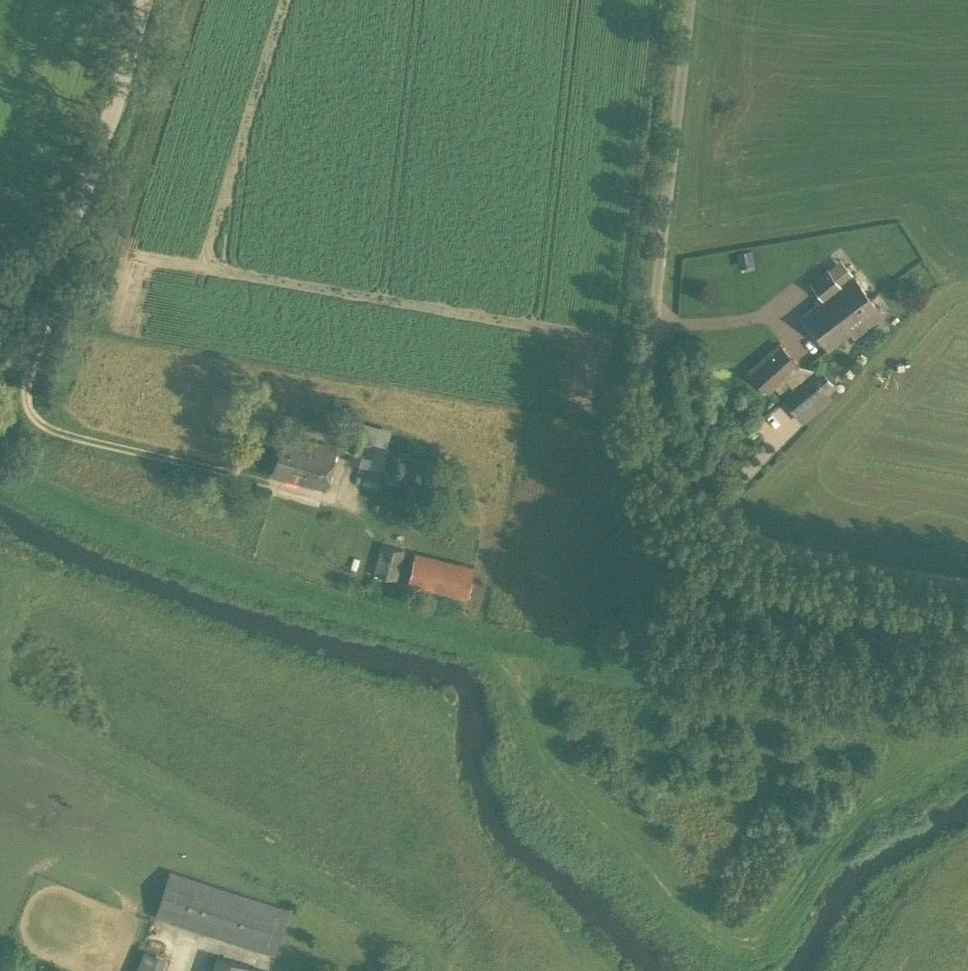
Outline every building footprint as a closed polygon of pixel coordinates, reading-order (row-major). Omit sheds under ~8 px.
[(809,281),(822,299),(802,314),(819,335),(837,322),(830,314),(843,304),(846,309),(851,306),(854,311),(858,308),(856,307),(869,297),(853,276),(840,285),(827,268),(809,281)] [(837,322),(819,335),(828,347),(850,331),(854,336),(882,315),(869,297),(856,307),(858,308),(854,311),(851,306),(846,309),(843,304),(830,314),(837,322)] [(749,371),(765,390),(797,363),(781,344),(749,371)] [(795,414),(825,391),(812,375),(783,398),(795,414)] [(379,424),(378,425),(359,420),(354,437),(344,435),(340,449),(349,451),(347,461),(380,469),(386,445),(374,443),(375,442),(387,445),(392,427),(379,424)] [(271,474),(324,488),(335,447),(282,433),(271,474)] [(372,573),(396,579),(404,549),(380,543),(372,573)] [(406,585),(466,599),(474,566),(414,552),(406,585)] [(274,955),(289,909),(169,869),(154,916),(274,955)] [(135,970),(160,970),(165,958),(143,950),(135,970)] [(210,970),(266,970),(215,955),(210,970)]
